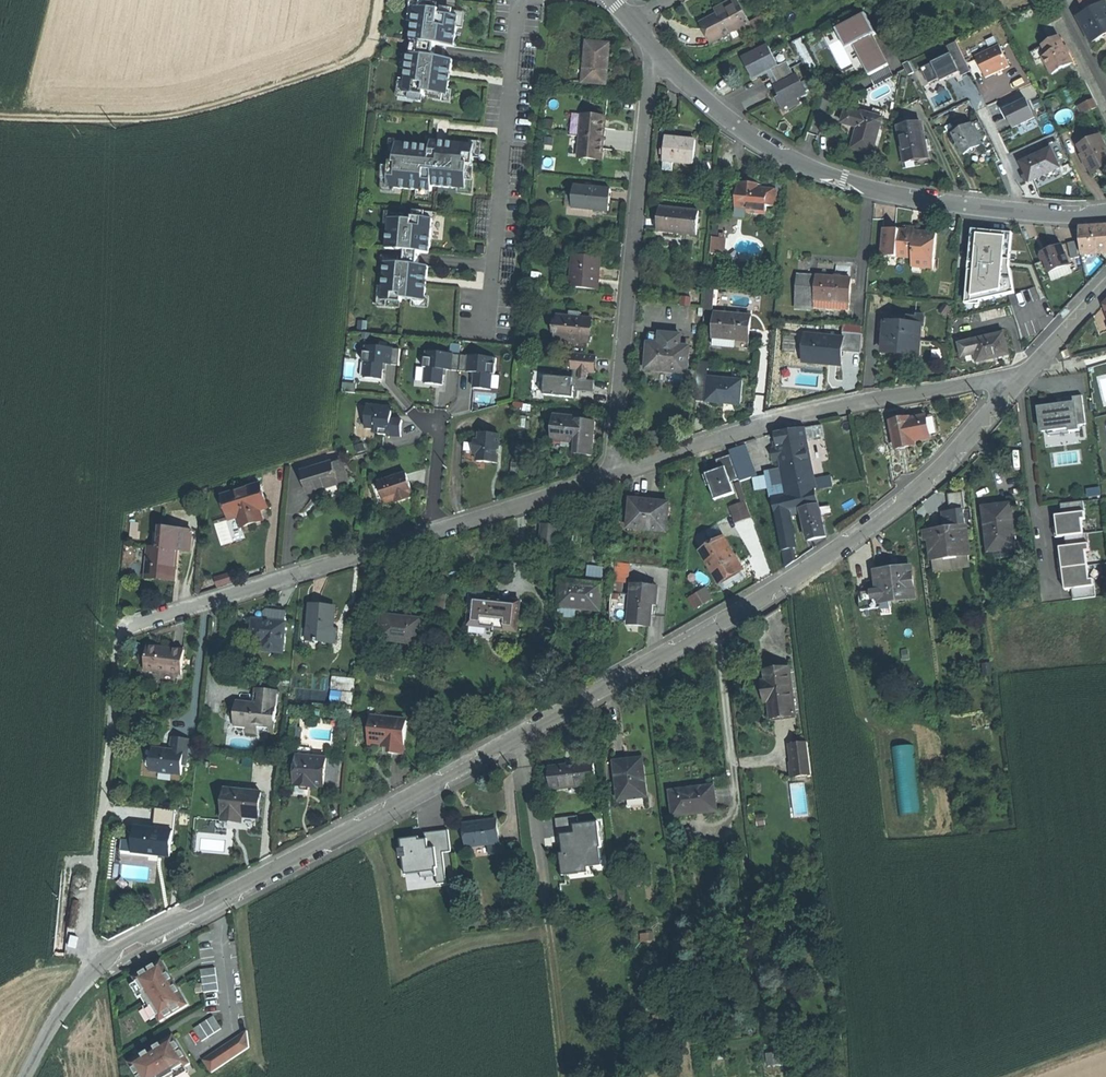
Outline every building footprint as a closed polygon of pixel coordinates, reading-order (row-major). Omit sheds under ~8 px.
[(1087,11),(1101,4),(1099,0),(1081,0),(1087,11)] [(729,35),(747,26),(748,25),(736,2),(721,10),(723,14),(714,19),(700,26),(710,45),(729,35)] [(1105,4),(1079,18),(1092,42),(1105,35),(1105,34),(1105,5),(1105,4)] [(441,11),(416,8),(412,41),(419,42),(417,55),(410,54),(404,94),(425,96),(425,93),(448,96),(453,60),(442,59),(444,46),(455,47),(459,17),(440,14),(441,11)] [(866,15),(844,26),(866,70),(875,65),(886,60),(873,35),(876,33),(866,15)] [(751,34),(747,26),(729,35),(734,43),(751,34)] [(803,37),(793,43),(806,69),(817,64),(803,37)] [(610,62),(612,40),(589,38),(586,79),(608,81),(610,62)] [(1030,53),(1036,64),(1041,61),(1048,76),(1062,69),(1072,64),(1059,38),(1030,53)] [(921,69),(928,84),(939,79),(941,82),(952,77),(960,73),(962,76),(971,72),(957,43),(948,47),(951,55),(921,69)] [(1000,46),(976,57),(986,78),(999,72),(1010,66),(1000,46)] [(772,72),(780,68),(770,48),(744,60),(748,70),(753,80),(772,72)] [(903,64),(908,75),(914,73),(908,61),(903,64)] [(790,63),(780,68),(772,72),(778,86),(796,78),(790,63)] [(799,77),(796,78),(778,86),(776,88),(780,97),(784,107),(799,100),(808,96),(799,77)] [(799,100),(784,107),(786,111),(801,104),(799,100)] [(1034,118),(1026,100),(1005,109),(1012,127),(1034,118)] [(1092,100),(1086,103),(1090,110),(1095,108),(1092,100)] [(1090,110),(1086,103),(1076,107),(1079,115),(1090,110)] [(862,153),(872,156),(882,122),(885,115),(873,111),(872,117),(863,114),(862,117),(845,111),(841,125),(858,130),(852,150),(862,153)] [(607,118),(583,116),(579,158),(603,160),(605,140),(607,118)] [(982,146),(971,124),(953,133),(963,155),(970,152),(974,153),(975,149),(978,147),(982,146)] [(897,129),(904,164),(915,162),(927,160),(926,151),(930,150),(928,141),(924,141),(921,125),(897,129)] [(1105,173),(1105,141),(1103,134),(1082,143),(1089,162),(1096,178),(1105,173)] [(663,150),(666,151),(666,157),(665,169),(673,169),(674,159),(694,160),(696,137),(682,136),(667,135),(666,145),(664,145),(663,150)] [(391,163),(389,188),(432,192),(433,187),(467,190),(469,166),(473,166),(475,146),(432,142),(431,147),(397,144),(395,164),(391,163)] [(1058,175),(1050,155),(1019,167),(1026,187),(1043,181),(1058,175)] [(767,206),(776,207),(778,191),(768,190),(768,191),(763,190),(758,190),(759,184),(739,182),(736,206),(747,208),(747,212),(766,215),(767,206)] [(612,186),(577,183),(575,205),(610,208),(611,197),(612,186)] [(698,231),(700,208),(661,204),(660,215),(659,228),(698,231)] [(405,265),(385,263),(381,301),(402,303),(402,299),(425,301),(428,267),(418,266),(419,253),(429,254),(432,220),(413,218),(413,221),(389,219),(386,250),(406,251),(405,265)] [(1081,253),(1099,252),(1105,251),(1105,227),(1099,228),(1079,229),(1079,233),(1076,233),(1078,241),(1080,241),(1081,253)] [(883,233),(882,241),(886,242),(885,255),(896,256),(896,258),(912,259),(912,265),(921,266),(921,268),(933,269),(936,234),(914,232),(914,229),(911,228),(907,228),(907,231),(899,230),(899,231),(895,231),(883,233)] [(1007,288),(1009,296),(1022,291),(1019,284),(1022,282),(1003,231),(987,237),(1006,288),(1007,288)] [(712,236),(710,252),(725,254),(727,237),(712,236)] [(885,255),(886,242),(882,241),(881,256),(896,258),(896,256),(885,255)] [(1076,242),(1068,244),(1072,260),(1080,258),(1076,242)] [(1051,250),(1042,254),(1050,274),(1070,266),(1062,246),(1051,250)] [(601,271),(602,256),(575,254),(572,285),(599,287),(601,271)] [(1050,274),(1053,283),(1073,275),(1070,266),(1050,274)] [(850,277),(796,275),(794,306),(848,308),(849,292),(850,277)] [(715,287),(707,287),(706,298),(714,299),(715,287)] [(681,298),(681,306),(690,307),(691,299),(681,298)] [(714,299),(706,298),(704,310),(712,310),(714,299)] [(593,338),(595,318),(558,313),(555,334),(593,338)] [(749,335),(751,317),(716,314),(713,345),(748,348),(749,335)] [(921,323),(908,321),(886,319),(883,349),(901,350),(918,352),(921,323)] [(686,381),(697,382),(698,366),(687,365),(689,343),(680,342),(681,331),(666,330),(666,333),(650,332),(649,339),(648,349),(647,366),(687,369),(686,381)] [(1004,330),(956,341),(960,357),(975,353),(976,360),(989,357),(1009,352),(1004,330)] [(784,351),(798,352),(799,333),(785,333),(784,351)] [(842,338),(806,335),(803,362),(840,366),(842,352),(861,354),(862,335),(843,333),(842,338)] [(367,363),(366,378),(383,380),(383,373),(384,364),(400,366),(401,350),(366,347),(364,362),(367,363)] [(426,352),(425,368),(428,368),(426,384),(436,384),(443,385),(444,370),(460,371),(462,356),(426,352)] [(596,357),(574,355),(573,371),(574,371),(581,371),(580,380),(588,380),(588,372),(595,372),(595,365),(596,357)] [(498,359),(462,356),(460,371),(476,373),(475,388),(492,390),(493,374),(496,375),(498,359)] [(697,397),(707,398),(708,374),(709,364),(699,363),(697,397)] [(581,371),(574,371),(573,379),(546,377),(544,395),(574,398),(575,390),(594,392),(594,381),(588,380),(580,380),(581,371)] [(740,401),(743,378),(708,374),(707,398),(723,400),(740,401)] [(494,404),(494,395),(480,394),(480,403),(494,404)] [(1086,423),(1081,396),(1065,398),(1066,405),(1038,408),(1041,432),(1048,431),(1049,436),(1070,433),(1070,432),(1080,431),(1078,424),(1086,423)] [(382,405),(367,404),(366,418),(367,418),(366,428),(376,429),(376,433),(385,434),(385,435),(402,436),(402,428),(403,421),(392,420),(393,408),(382,407),(382,405)] [(592,454),(596,420),(584,419),(584,417),(555,414),(552,438),(570,440),(579,441),(578,453),(592,454)] [(907,444),(916,442),(915,439),(931,436),(931,434),(928,417),(927,414),(912,417),(912,415),(891,418),(896,446),(907,444)] [(934,416),(928,417),(931,434),(937,433),(934,416)] [(817,535),(825,534),(820,504),(816,486),(818,486),(816,478),(807,427),(776,432),(779,448),(774,449),(776,461),(781,460),(783,469),(787,491),(787,494),(773,497),(776,512),(786,567),(796,560),(793,546),(796,545),(789,510),(804,507),(810,536),(817,535)] [(479,441),(475,440),(475,447),(474,454),(478,454),(477,461),(498,463),(501,435),(480,433),(479,441)] [(748,444),(732,449),(742,481),(759,476),(748,444)] [(341,459),(331,463),(338,483),(348,479),(341,459)] [(331,463),(331,462),(302,472),(309,493),(320,490),(319,489),(326,487),(338,483),(331,463)] [(783,469),(768,472),(773,497),(787,494),(787,491),(783,469)] [(378,505),(395,500),(402,498),(402,500),(413,497),(412,494),(413,494),(406,473),(371,485),(378,505)] [(833,474),(816,478),(818,486),(834,483),(833,474)] [(259,513),(268,511),(261,487),(224,498),(231,522),(239,520),(242,528),(251,526),(262,522),(259,513)] [(1101,494),(1100,488),(1087,490),(1088,496),(1101,494)] [(964,523),(962,508),(965,508),(963,490),(950,491),(952,510),(944,511),(945,525),(964,523)] [(633,498),(630,530),(639,531),(639,529),(667,531),(670,501),(651,499),(633,498)] [(1090,580),(1087,552),(1091,552),(1088,533),(1084,533),(1082,520),(1086,520),(1084,501),(1060,504),(1061,514),(1056,515),(1058,528),(1055,528),(1056,536),(1066,535),(1068,548),(1060,549),(1062,560),(1059,560),(1061,578),(1064,578),(1066,589),(1072,589),(1074,600),(1095,597),(1093,579),(1090,580)] [(747,502),(731,508),(737,523),(752,518),(747,502)] [(984,505),(990,550),(1017,547),(1012,502),(1000,503),(984,505)] [(542,516),(540,538),(556,540),(558,518),(542,516)] [(931,536),(934,569),(970,566),(966,525),(946,527),(945,525),(925,529),(926,536),(931,536)] [(164,527),(162,549),(149,548),(146,576),(161,578),(175,579),(178,551),(190,552),(192,530),(164,527)] [(723,535),(697,550),(720,590),(736,581),(746,575),(723,535)] [(630,581),(631,562),(616,562),(616,580),(630,581)] [(591,574),(594,574),(594,577),(604,576),(603,565),(591,567),(591,574)] [(893,568),(877,570),(879,588),(860,590),(862,607),(881,605),(881,599),(918,595),(914,566),(893,568)] [(236,573),(215,579),(217,586),(238,579),(236,573)] [(561,602),(601,606),(603,581),(582,579),(563,577),(561,602)] [(656,602),(658,583),(634,581),(633,592),(631,619),(631,622),(649,623),(650,610),(651,601),(656,602)] [(688,597),(695,609),(715,598),(707,585),(688,597)] [(612,617),(631,619),(633,592),(614,590),(612,617)] [(448,595),(442,594),(438,609),(444,611),(448,595)] [(498,596),(473,594),(470,622),(494,625),(494,626),(518,629),(521,599),(498,596)] [(308,637),(335,640),(336,625),(333,624),(335,604),(324,603),(312,601),(308,637)] [(381,637),(419,641),(422,616),(402,614),(383,612),(381,637)] [(261,650),(283,653),(286,622),(275,621),(275,623),(269,622),(264,622),(264,620),(253,619),(252,634),(263,635),(262,642),(261,650)] [(251,641),(262,642),(263,635),(252,634),(251,641)] [(148,646),(145,671),(182,675),(185,650),(166,648),(148,646)] [(794,698),(790,664),(765,667),(766,679),(763,679),(764,691),(765,700),(768,700),(770,717),(796,714),(794,698)] [(273,732),(278,691),(256,689),(255,704),(254,709),(236,707),(234,726),(245,728),(253,729),(253,726),(257,726),(263,727),(268,728),(268,732),(273,732)] [(370,726),(379,727),(380,717),(371,716),(370,726)] [(389,752),(402,753),(406,720),(393,719),(393,718),(380,717),(379,727),(370,726),(368,741),(382,743),(390,744),(389,752)] [(256,735),(257,726),(253,726),(253,729),(245,728),(245,733),(256,735)] [(162,749),(153,748),(152,757),(150,757),(147,760),(147,765),(149,768),(150,768),(150,771),(157,772),(181,775),(182,765),(183,757),(186,757),(189,740),(172,738),(171,750),(169,750),(169,752),(164,752),(162,749)] [(791,743),(795,775),(811,773),(807,741),(791,743)] [(918,763),(915,744),(898,746),(900,765),(918,763)] [(335,784),(337,756),(296,752),(293,780),(294,780),(294,783),(306,784),(307,781),(321,783),(335,784)] [(628,761),(628,758),(614,760),(618,798),(646,795),(642,759),(633,760),(628,761)] [(552,787),(586,784),(587,790),(597,790),(595,760),(571,762),(550,763),(552,787)] [(786,778),(791,816),(809,814),(804,775),(786,778)] [(906,812),(921,812),(920,781),(905,782),(906,812)] [(716,809),(713,785),(670,790),(673,814),(694,812),(716,809)] [(225,786),(222,816),(242,819),(242,813),(248,814),(258,815),(261,790),(225,786)] [(577,816),(558,818),(560,835),(561,835),(562,843),(564,853),(561,853),(563,875),(569,875),(568,870),(586,867),(584,856),(597,855),(596,848),(601,847),(598,822),(578,825),(577,816)] [(488,856),(499,854),(495,820),(481,822),(482,825),(464,827),(467,848),(487,845),(488,856)] [(133,822),(130,847),(152,850),(166,851),(169,825),(133,822)] [(398,840),(403,874),(436,869),(438,883),(449,882),(445,851),(454,850),(451,829),(426,833),(426,836),(398,840)] [(148,969),(134,978),(143,992),(142,996),(148,1006),(152,1007),(161,1022),(189,1005),(178,986),(176,987),(170,976),(171,976),(162,961),(148,969)] [(216,968),(201,970),(204,993),(219,991),(216,968)] [(214,1017),(194,1029),(203,1042),(222,1029),(214,1017)] [(204,1060),(212,1073),(250,1048),(248,1031),(204,1060)] [(130,1063),(138,1076),(175,1076),(176,1073),(191,1064),(183,1051),(174,1036),(155,1047),(156,1049),(145,1055),(145,1054),(130,1063)] [(769,1053),(770,1066),(781,1065),(779,1052),(769,1053)]
